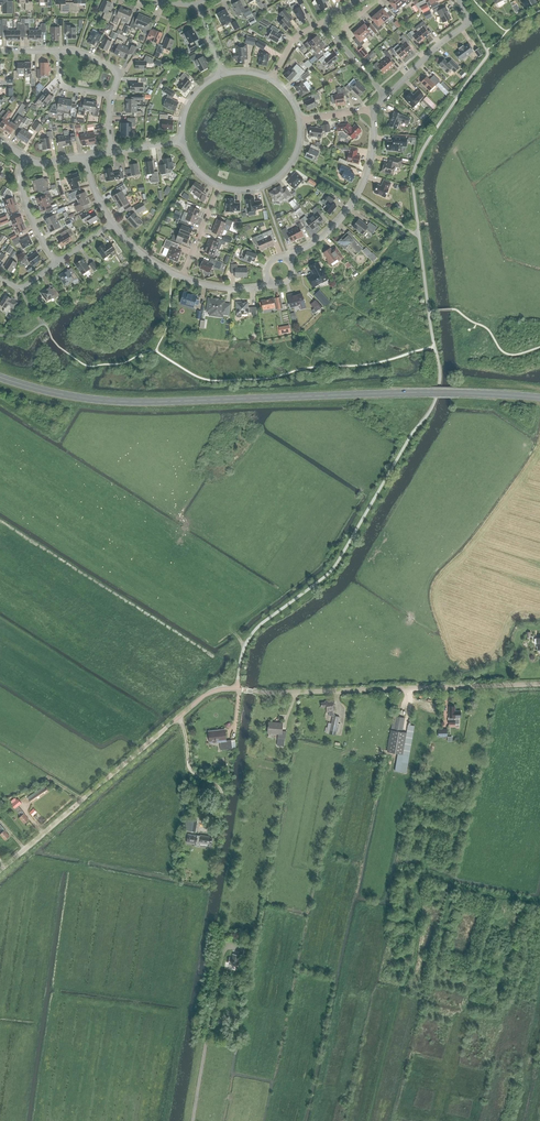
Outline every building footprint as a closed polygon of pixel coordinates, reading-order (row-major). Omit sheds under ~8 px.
[(12,3),(12,1),(8,1),(8,0),(0,0),(0,5),(3,5),(3,13),(12,13),(12,3)] [(17,3),(25,3),(25,10),(33,10),(33,2),(28,2),(28,0),(17,0),(17,3)] [(69,3),(65,3),(65,0),(56,0),(56,4),(61,4),(61,12),(69,12),(69,3)] [(74,3),(70,3),(70,10),(70,12),(77,12),(77,3),(86,3),(86,0),(74,0),(74,3)] [(108,12),(112,3),(105,0),(104,0),(102,6),(101,5),(99,10),(105,13),(102,18),(108,21),(112,13),(108,12)] [(245,9),(240,0),(232,4),(236,11),(235,11),(237,15),(243,12),(246,19),(253,15),(249,7),(245,9)] [(315,9),(317,9),(319,8),(320,10),(327,7),(324,0),(319,0),(316,1),(317,4),(314,6),(315,9)] [(401,5),(396,0),(391,0),(388,2),(392,7),(389,9),(395,15),(400,11),(398,9),(401,5)] [(280,6),(278,3),(275,5),(271,8),(273,11),(280,6)] [(299,21),(306,18),(304,15),(305,15),(300,6),(297,8),(296,4),(291,6),(293,10),(297,19),(298,18),(299,21)] [(420,8),(423,13),(430,9),(427,4),(420,8)] [(434,13),(437,11),(439,17),(439,22),(442,22),(443,23),(451,18),(449,14),(447,11),(445,7),(441,9),(440,6),(433,10),(434,13)] [(120,18),(122,19),(126,9),(120,7),(116,16),(115,16),(112,23),(117,25),(120,18)] [(126,9),(122,19),(121,21),(128,23),(132,12),(126,9)] [(220,21),(222,26),(232,21),(225,9),(217,14),(221,21),(220,21)] [(386,13),(382,9),(377,13),(384,22),(387,19),(390,21),(394,17),(389,11),(386,13)] [(290,16),(285,10),(279,14),(283,18),(279,22),(285,30),(292,25),(289,22),(293,19),(290,16)] [(427,19),(433,16),(430,10),(424,13),(427,19)] [(380,25),(384,22),(377,13),(371,18),(375,23),(372,25),(378,31),(382,27),(380,25)] [(136,21),(132,20),(130,27),(135,29),(136,27),(140,29),(145,17),(138,14),(136,21)] [(151,20),(145,17),(140,29),(144,30),(143,33),(148,35),(151,28),(148,26),(151,20)] [(240,27),(236,20),(231,23),(235,30),(240,27)] [(398,28),(402,25),(397,20),(393,23),(398,28)] [(414,28),(418,32),(424,39),(429,35),(424,29),(427,26),(422,21),(414,28)] [(17,23),(17,30),(13,30),(13,41),(20,40),(20,32),(24,32),(24,25),(24,23),(17,23)] [(70,28),(70,23),(65,23),(65,30),(68,30),(68,38),(76,38),(76,28),(70,28)] [(6,41),(13,41),(13,30),(7,30),(7,24),(2,25),(2,33),(6,33),(6,41)] [(39,27),(39,30),(35,30),(35,40),(42,40),(42,32),(46,32),(46,24),(41,24),(41,27),(39,27)] [(359,29),(366,37),(369,34),(372,37),(376,33),(369,25),(367,27),(364,24),(359,29)] [(29,32),(29,40),(35,40),(35,30),(29,30),(29,25),(24,25),(24,32),(29,32)] [(280,39),(282,35),(277,33),(279,30),(272,26),(271,29),(272,30),(269,35),(266,36),(267,40),(270,39),(277,43),(278,41),(280,41),(280,39)] [(59,40),(59,36),(60,36),(60,27),(51,27),(51,36),(52,36),(52,40),(59,40)] [(190,43),(191,46),(189,47),(191,51),(197,47),(195,44),(194,44),(193,42),(198,39),(196,34),(195,35),(192,29),(184,33),(190,43)] [(362,40),(366,37),(359,29),(353,34),(357,38),(354,41),(359,47),(364,43),(362,40)] [(161,33),(154,30),(153,32),(150,31),(148,37),(150,38),(150,40),(157,43),(161,33)] [(411,40),(414,38),(419,44),(424,39),(418,32),(415,34),(412,30),(407,35),(411,40)] [(98,43),(104,32),(100,31),(98,34),(92,31),(87,42),(94,45),(95,42),(98,43)] [(118,34),(112,31),(109,37),(115,40),(118,34)] [(403,44),(400,47),(406,54),(412,50),(406,44),(409,41),(403,34),(400,37),(403,40),(400,41),(403,44)] [(247,36),(245,43),(254,45),(256,38),(247,36)] [(320,42),(316,36),(309,43),(308,42),(304,45),(306,48),(310,45),(313,48),(320,42)] [(164,41),(165,41),(163,46),(159,44),(156,52),(162,54),(164,48),(170,51),(174,41),(166,37),(164,41)] [(111,41),(105,38),(100,48),(106,51),(111,41)] [(123,41),(117,38),(114,45),(117,47),(114,53),(120,56),(125,47),(121,45),(123,41)] [(263,50),(266,45),(258,40),(255,45),(263,50)] [(325,47),(320,42),(313,48),(310,50),(313,53),(312,54),(316,58),(320,55),(318,53),(325,47)] [(128,49),(125,47),(120,56),(126,59),(128,55),(133,54),(137,46),(131,43),(128,49)] [(456,54),(460,59),(473,50),(468,44),(456,54)] [(247,59),(247,46),(235,46),(236,48),(233,48),(234,59),(237,59),(237,62),(244,62),(244,59),(247,59)] [(362,47),(358,51),(364,58),(368,54),(362,47)] [(401,59),(406,54),(400,47),(395,51),(392,48),(389,50),(393,55),(396,52),(401,59)] [(387,57),(382,62),(389,69),(394,65),(388,59),(391,56),(385,50),(383,52),(387,57)] [(330,66),(339,59),(337,56),(336,55),(333,52),(326,58),(324,55),(318,60),(321,63),(324,60),(330,66)] [(258,58),(259,58),(258,64),(266,66),(268,59),(269,54),(259,53),(258,58)] [(208,67),(203,56),(198,59),(195,54),(187,58),(190,63),(195,61),(201,72),(208,67)] [(146,55),(143,61),(136,61),(136,69),(147,70),(147,63),(153,63),(153,58),(146,55)] [(459,69),(451,60),(448,63),(444,59),(439,65),(446,73),(451,69),(454,73),(459,69)] [(25,63),(24,63),(24,73),(24,77),(29,77),(29,73),(31,73),(31,78),(35,78),(35,71),(31,71),(31,63),(30,63),(30,62),(25,62),(25,63)] [(377,62),(373,65),(376,68),(378,67),(384,74),(389,69),(382,62),(379,64),(377,62)] [(24,73),(24,63),(18,63),(18,71),(14,71),(14,78),(18,78),(18,73),(24,73)] [(41,75),(49,75),(49,71),(50,71),(50,67),(49,67),(49,63),(41,63),(41,69),(37,69),(37,78),(41,78),(41,75)] [(291,68),(290,69),(288,69),(287,71),(283,76),(290,81),(295,75),(298,78),(304,72),(299,67),(295,72),(291,68)] [(458,74),(463,78),(467,74),(463,70),(458,74)] [(184,92),(191,83),(187,80),(190,77),(184,72),(180,77),(183,80),(178,87),(184,92)] [(310,75),(307,72),(300,76),(303,80),(310,75)] [(429,91),(435,85),(435,86),(440,81),(434,75),(429,80),(426,77),(421,82),(429,91)] [(138,83),(131,83),(131,91),(143,91),(143,85),(146,85),(146,78),(138,78),(138,83)] [(309,91),(301,81),(294,86),(297,90),(296,91),(298,93),(298,92),(301,96),(309,91)] [(366,90),(357,81),(350,87),(348,85),(345,87),(350,92),(352,90),(354,92),(359,96),(366,90)] [(451,90),(443,83),(441,85),(449,92),(451,90)] [(165,86),(163,91),(168,94),(167,97),(163,106),(167,108),(167,109),(171,110),(171,109),(175,111),(179,102),(171,99),(172,97),(175,92),(165,86)] [(338,95),(333,96),(332,98),(332,104),(336,103),(336,105),(345,103),(344,96),(348,94),(344,87),(341,88),(340,86),(337,88),(338,95)] [(419,101),(424,96),(418,90),(413,95),(411,93),(404,99),(413,108),(419,101)] [(53,97),(46,92),(44,95),(41,92),(33,102),(38,105),(41,101),(46,105),(47,106),(51,101),(50,100),(53,97)] [(318,92),(310,95),(312,99),(304,102),(307,110),(317,106),(315,100),(320,98),(318,92)] [(126,103),(126,106),(137,106),(137,101),(143,101),(143,96),(130,95),(130,99),(126,99),(126,103)] [(426,96),(423,99),(433,108),(436,105),(426,96)] [(58,109),(64,110),(66,100),(59,99),(58,103),(53,104),(49,112),(57,114),(58,109)] [(72,101),(66,100),(64,110),(63,112),(70,114),(70,116),(74,117),(76,105),(72,104),(72,101)] [(85,111),(89,111),(91,101),(84,100),(83,106),(80,105),(78,114),(84,115),(85,111)] [(89,111),(93,112),(92,116),(98,117),(99,110),(96,109),(97,102),(91,101),(89,111)] [(134,112),(134,116),(141,116),(141,111),(137,111),(137,106),(126,106),(126,108),(126,112),(134,112)] [(5,130),(11,120),(8,119),(12,112),(7,109),(0,118),(3,120),(0,125),(0,126),(3,128),(5,130)] [(402,115),(394,111),(392,116),(393,116),(391,120),(391,119),(388,126),(396,129),(400,121),(408,124),(410,119),(402,115)] [(162,129),(172,130),(173,120),(168,119),(168,115),(160,114),(159,122),(162,122),(162,129)] [(14,122),(11,120),(5,130),(11,133),(16,125),(18,127),(24,118),(19,115),(14,122)] [(26,117),(22,122),(27,125),(30,120),(26,117)] [(121,131),(120,131),(120,136),(131,136),(131,126),(135,126),(135,118),(127,118),(127,123),(121,123),(121,131)] [(32,128),(38,132),(43,126),(37,122),(32,128)] [(311,127),(309,136),(316,137),(317,138),(321,139),(321,137),(321,138),(322,131),(325,131),(325,132),(330,131),(329,124),(324,125),(321,125),(321,129),(311,127)] [(358,136),(358,135),(361,131),(355,125),(352,128),(348,124),(336,125),(337,131),(343,130),(347,134),(347,133),(353,139),(354,138),(355,139),(357,139),(358,138),(358,136)] [(27,132),(22,128),(16,137),(22,140),(27,132)] [(41,139),(43,150),(51,148),(49,139),(53,139),(52,131),(46,132),(47,138),(41,139)] [(68,135),(67,131),(63,132),(64,136),(66,146),(72,145),(72,141),(76,141),(74,132),(70,133),(70,135),(68,135)] [(33,135),(27,132),(22,140),(27,144),(33,135)] [(94,133),(87,134),(89,144),(96,143),(94,133)] [(82,146),(89,144),(87,134),(80,135),(82,146)] [(59,147),(66,146),(64,136),(58,137),(59,147)] [(388,141),(387,150),(398,151),(398,152),(401,152),(402,147),(406,147),(407,138),(394,137),(393,142),(388,141)] [(321,149),(315,146),(314,150),(310,148),(308,153),(306,152),(304,157),(313,160),(315,156),(317,157),(321,149)] [(356,155),(358,149),(351,148),(349,153),(347,161),(358,164),(360,156),(356,155)] [(388,164),(384,163),(382,172),(392,174),(393,170),(395,170),(396,166),(400,167),(402,160),(390,157),(388,162),(389,162),(388,164)] [(172,162),(171,158),(163,159),(164,165),(160,165),(161,174),(170,172),(175,165),(172,162)] [(152,161),(145,162),(146,167),(145,167),(146,175),(151,174),(152,177),(150,177),(151,183),(159,181),(158,171),(154,172),(152,161)] [(130,165),(131,169),(126,170),(127,177),(132,176),(132,175),(139,174),(138,163),(130,165)] [(352,169),(349,168),(341,165),(339,171),(343,173),(341,177),(352,182),(355,174),(350,173),(352,169)] [(112,168),(104,169),(106,181),(114,180),(121,178),(124,178),(123,172),(120,172),(113,173),(112,168)] [(72,174),(70,174),(68,175),(66,176),(69,184),(70,184),(72,190),(79,188),(78,183),(77,183),(77,182),(81,180),(78,172),(72,174)] [(293,177),(292,176),(289,178),(290,179),(287,182),(295,189),(303,180),(302,179),(303,178),(300,176),(300,177),(296,173),(293,177)] [(49,189),(48,178),(43,179),(43,178),(40,179),(39,179),(38,179),(37,180),(34,180),(32,181),(33,184),(34,192),(39,191),(46,190),(49,189)] [(375,188),(374,189),(374,190),(374,191),(374,192),(374,193),(385,197),(388,189),(391,183),(384,180),(382,184),(381,186),(378,185),(376,188),(375,188)] [(195,182),(191,188),(195,192),(194,194),(198,197),(201,199),(200,200),(204,202),(206,196),(202,195),(202,192),(205,189),(195,182)] [(116,202),(125,197),(121,191),(126,188),(123,185),(117,189),(119,193),(112,196),(116,202)] [(5,198),(10,190),(5,187),(0,194),(0,195),(5,198)] [(275,200),(278,198),(280,201),(286,198),(290,196),(286,189),(283,191),(280,187),(270,193),(275,200)] [(49,201),(52,200),(49,190),(41,193),(43,196),(36,199),(39,205),(49,201)] [(76,196),(74,192),(69,194),(72,200),(76,198),(78,201),(87,197),(85,192),(76,196)] [(328,203),(326,206),(324,206),(324,209),(323,209),(330,214),(336,206),(332,202),(335,198),(328,194),(324,199),(328,203)] [(15,197),(3,201),(6,207),(17,203),(15,197)] [(90,203),(87,197),(78,201),(79,205),(74,207),(77,212),(84,209),(83,206),(90,203)] [(128,203),(125,197),(116,202),(119,208),(123,206),(124,208),(126,211),(132,208),(128,203)] [(254,198),(245,200),(246,207),(245,209),(247,211),(247,212),(256,211),(256,209),(263,208),(261,201),(254,202),(254,198)] [(240,203),(234,203),(234,199),(226,199),(225,212),(234,212),(234,211),(240,211),(240,203)] [(48,209),(49,213),(58,209),(56,203),(50,205),(49,201),(39,205),(41,211),(48,209)] [(187,201),(186,205),(190,207),(188,213),(197,217),(200,210),(192,207),(194,204),(187,201)] [(146,208),(142,202),(135,207),(138,213),(146,208)] [(17,203),(6,207),(7,211),(8,214),(19,210),(17,203)] [(322,213),(322,212),(316,207),(311,211),(314,214),(311,217),(318,225),(323,221),(318,214),(321,212),(322,213)] [(184,211),(181,220),(186,222),(187,220),(195,223),(197,217),(188,213),(184,211)] [(88,212),(81,216),(84,222),(88,220),(90,224),(93,222),(94,223),(97,221),(96,220),(98,219),(94,212),(90,215),(88,212)] [(134,214),(128,219),(136,228),(143,222),(140,219),(138,220),(134,214)] [(45,220),(48,226),(57,221),(54,215),(45,220)] [(13,226),(24,222),(21,216),(11,220),(13,226)] [(312,229),(318,225),(311,217),(308,220),(305,216),(300,220),(304,227),(305,227),(304,226),(307,223),(312,229)] [(217,219),(214,226),(224,229),(228,231),(232,221),(226,219),(225,223),(217,219)] [(357,230),(358,233),(361,233),(362,234),(366,230),(372,234),(377,228),(369,222),(367,226),(359,219),(353,227),(357,230)] [(57,221),(48,226),(51,232),(60,227),(57,221)] [(187,224),(180,221),(178,226),(181,228),(179,232),(189,236),(192,229),(186,227),(187,224)] [(297,227),(293,229),(297,239),(300,237),(300,238),(303,236),(300,229),(303,228),(300,221),(295,224),(297,227)] [(26,229),(24,222),(13,226),(16,233),(26,229)] [(214,226),(212,232),(221,236),(224,229),(214,226)] [(72,240),(70,236),(73,234),(69,228),(68,228),(62,232),(65,235),(58,240),(62,246),(72,240)] [(295,240),(297,239),(293,229),(288,232),(286,228),(281,230),(284,238),(288,236),(292,242),(295,240)] [(272,230),(262,234),(264,238),(268,247),(274,245),(271,238),(275,237),(272,230)] [(187,243),(189,236),(179,232),(177,236),(173,235),(171,240),(181,244),(182,241),(187,243)] [(258,235),(252,238),(255,245),(259,243),(261,250),(268,247),(264,238),(262,234),(258,235)] [(23,248),(33,243),(29,236),(21,240),(19,237),(12,240),(15,245),(20,243),(23,248)] [(344,249),(349,244),(357,253),(363,248),(351,236),(350,237),(348,236),(345,238),(344,237),(342,239),(341,239),(337,242),(341,246),(342,246),(344,249)] [(179,258),(178,257),(181,250),(171,246),(173,242),(166,239),(163,247),(169,250),(166,257),(173,259),(174,260),(176,261),(178,260),(179,258)] [(209,239),(207,245),(216,249),(219,250),(221,244),(224,245),(226,242),(218,239),(217,242),(209,239)] [(103,259),(111,254),(110,253),(115,250),(110,243),(106,247),(103,244),(96,249),(103,259)] [(13,247),(9,245),(5,251),(9,254),(13,247)] [(213,255),(216,249),(207,245),(204,251),(209,254),(208,256),(213,258),(214,256),(213,255)] [(252,250),(248,248),(245,247),(244,250),(242,249),(240,256),(241,256),(240,260),(249,263),(250,259),(254,261),(257,255),(251,252),(252,250)] [(366,247),(363,250),(369,256),(372,253),(366,247)] [(343,258),(336,248),(332,251),(330,248),(328,249),(326,250),(326,251),(323,253),(328,259),(326,260),(329,265),(337,259),(338,261),(343,258)] [(16,252),(12,250),(8,256),(12,259),(16,252)] [(41,259),(36,252),(28,258),(26,255),(20,259),(23,264),(28,260),(32,265),(41,259)] [(215,267),(220,269),(219,269),(220,269),(222,263),(211,258),(209,262),(203,260),(200,268),(205,270),(205,271),(209,272),(210,272),(212,268),(215,267)] [(16,263),(10,259),(5,268),(13,273),(16,269),(14,267),(16,263)] [(82,275),(89,270),(91,273),(97,269),(93,262),(89,264),(89,265),(88,266),(83,259),(75,264),(82,275)] [(318,284),(318,283),(322,281),(322,282),(326,280),(326,279),(328,278),(323,270),(322,271),(317,262),(309,267),(313,274),(312,276),(308,278),(312,286),(314,286),(318,284)] [(240,277),(247,277),(247,268),(237,268),(237,264),(231,264),(231,273),(235,273),(235,277),(240,277)] [(65,286),(69,283),(68,282),(71,280),(75,285),(80,281),(74,273),(71,275),(68,273),(69,272),(67,270),(59,276),(63,281),(62,282),(65,286)] [(58,292),(57,293),(54,295),(49,287),(44,291),(43,290),(40,292),(42,296),(43,295),(45,298),(44,298),(47,301),(50,299),(50,298),(53,296),(55,299),(60,295),(58,292)] [(327,300),(326,299),(325,297),(324,298),(318,291),(316,293),(313,291),(311,292),(322,304),(327,300)] [(198,305),(199,300),(196,299),(197,296),(184,292),(181,303),(193,307),(194,304),(198,305)] [(306,307),(302,294),(293,296),(292,294),(287,295),(291,307),(298,305),(298,306),(299,305),(300,309),(306,307)] [(4,309),(3,311),(7,313),(11,306),(14,308),(18,302),(15,301),(6,295),(0,304),(4,307),(4,309)] [(275,298),(276,303),(276,300),(274,300),(273,298),(261,301),(263,309),(275,307),(277,306),(277,308),(278,309),(281,309),(280,307),(282,307),(281,302),(279,302),(278,297),(275,298)] [(223,303),(224,301),(209,299),(207,312),(209,313),(209,314),(212,315),(213,316),(216,316),(217,315),(222,316),(222,313),(229,314),(230,304),(223,303)] [(312,310),(314,313),(322,307),(316,299),(313,302),(317,306),(312,310)] [(236,302),(236,307),(237,307),(237,314),(236,314),(236,317),(237,317),(241,317),(241,314),(248,313),(248,302),(241,303),(240,302),(236,302)] [(325,702),(321,703),(321,707),(326,707),(326,712),(329,712),(329,716),(334,715),(335,715),(334,713),(333,713),(333,711),(335,711),(334,700),(325,701),(325,702)] [(459,724),(459,720),(459,717),(461,717),(460,711),(454,711),(454,706),(449,706),(449,711),(449,720),(449,724),(459,724)] [(340,717),(333,715),(331,726),(337,727),(340,717)] [(408,725),(406,732),(402,732),(405,718),(393,716),(387,752),(409,756),(415,726),(408,725)] [(282,731),(283,723),(274,723),(274,724),(268,724),(268,733),(278,734),(277,746),(284,746),(285,738),(286,738),(286,732),(282,731)] [(447,737),(447,729),(438,729),(438,737),(447,737)] [(221,731),(219,732),(218,730),(209,731),(210,743),(220,742),(221,750),(232,749),(231,740),(226,741),(225,730),(221,731)] [(30,802),(48,790),(46,788),(28,800),(30,802)] [(26,815),(18,806),(14,808),(21,816),(19,817),(24,823),(29,820),(25,815),(26,815)] [(195,831),(196,820),(188,819),(186,830),(195,831)] [(6,831),(0,825),(0,831),(2,832),(0,834),(5,840),(9,836),(6,832),(6,831)] [(212,838),(210,838),(210,836),(200,835),(200,838),(197,837),(197,835),(188,834),(187,842),(196,844),(197,841),(199,841),(199,843),(207,844),(207,843),(211,843),(212,838)] [(233,958),(230,958),(229,964),(238,965),(240,955),(233,954),(233,958)]
